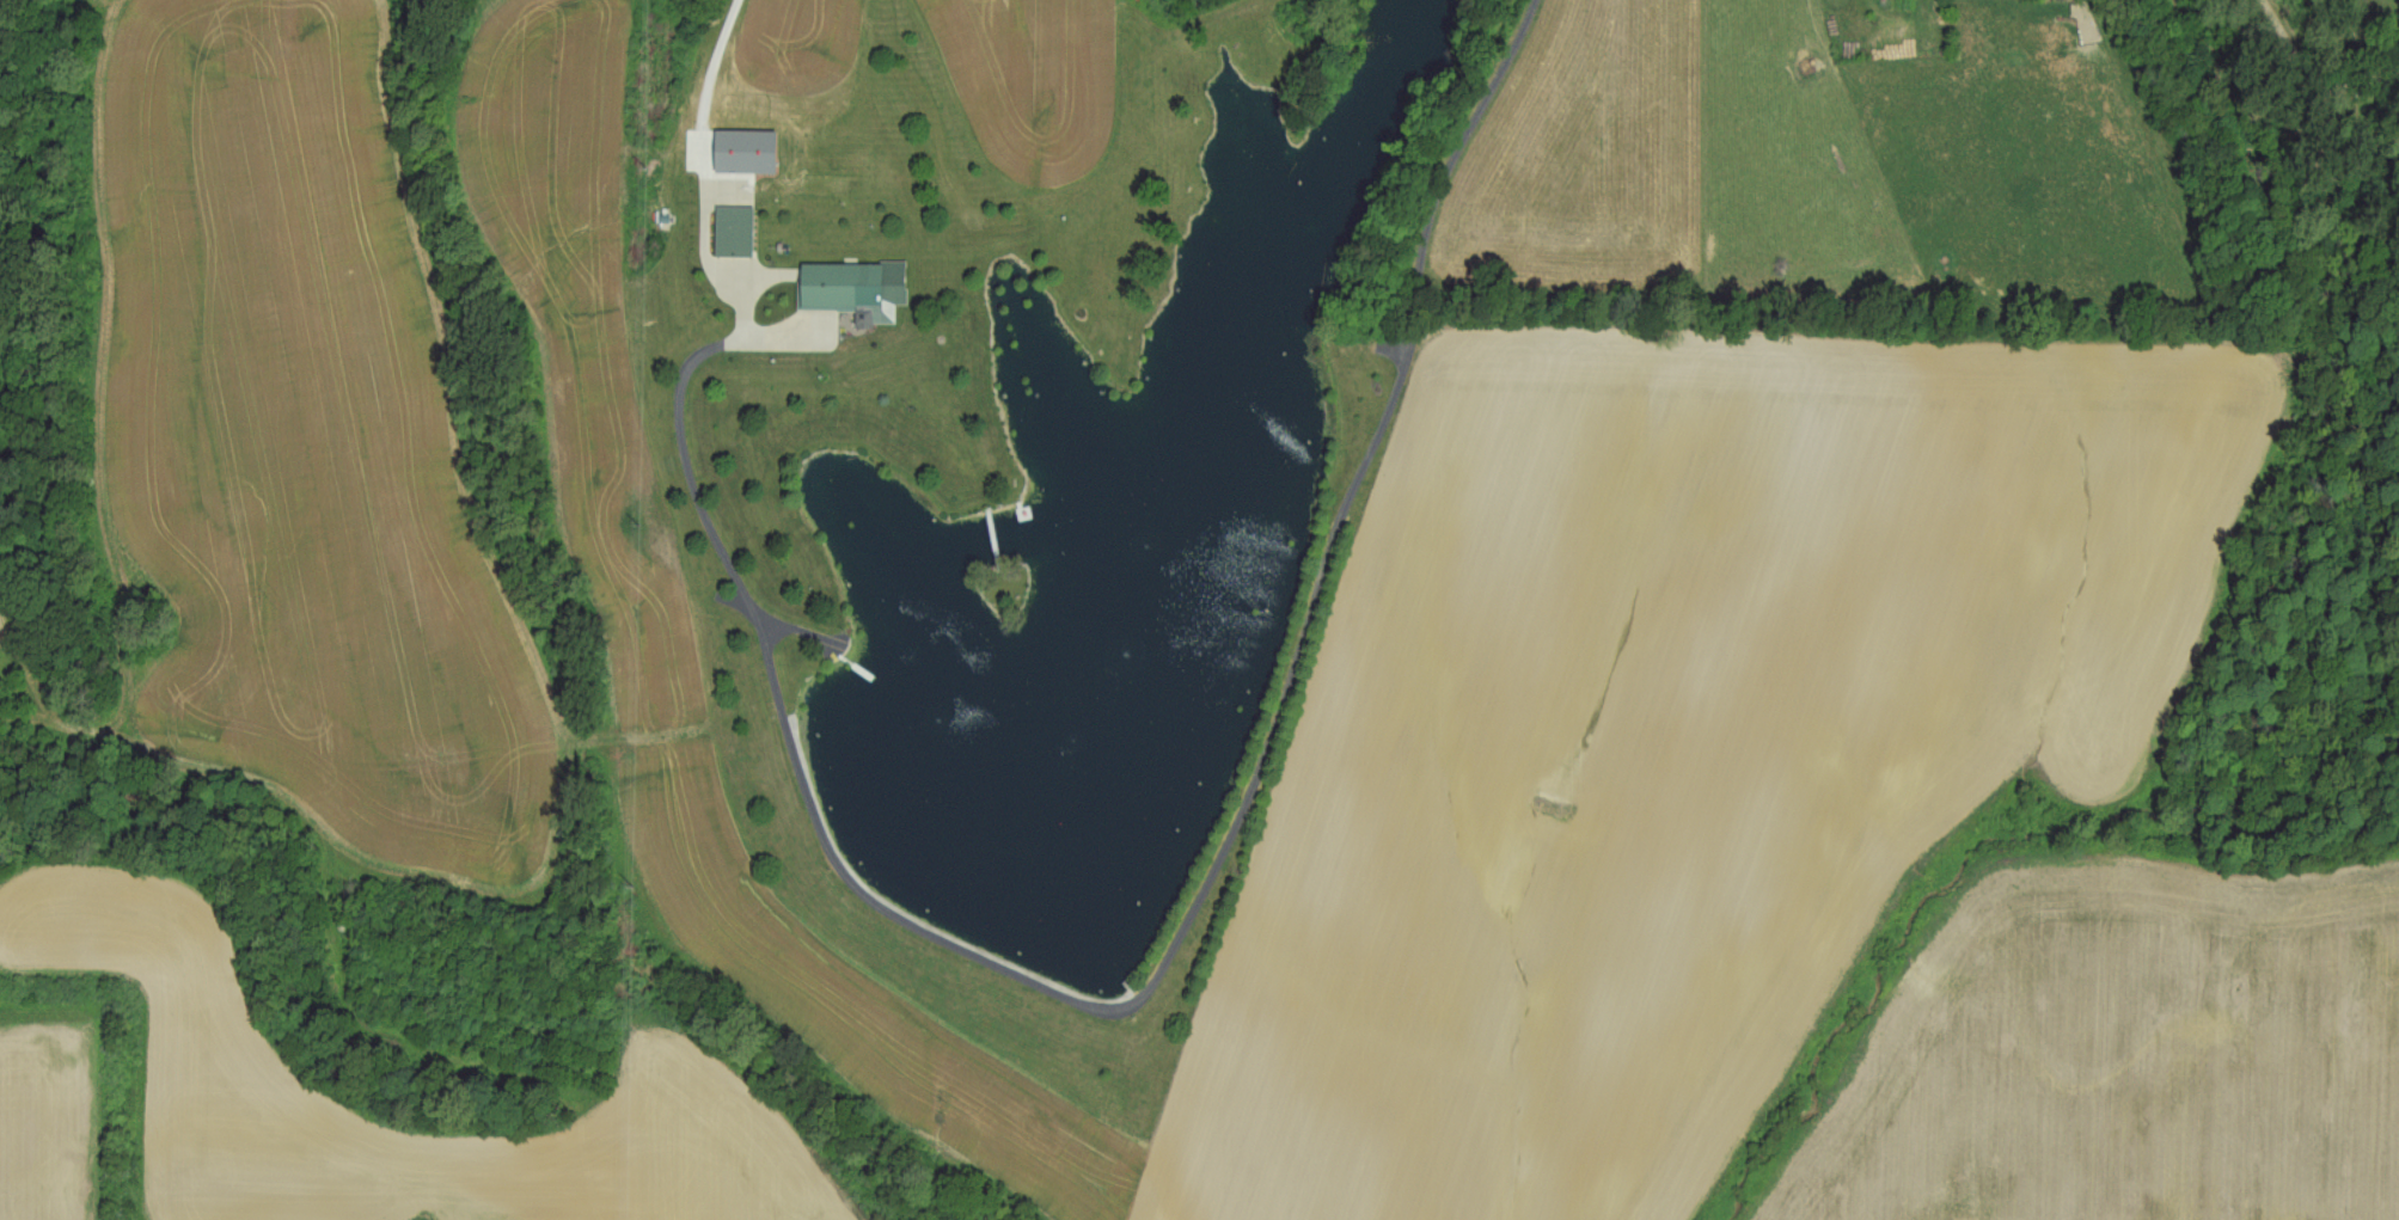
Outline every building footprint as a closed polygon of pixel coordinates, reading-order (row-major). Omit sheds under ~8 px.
[(755,259),(755,208),(718,208),(718,259),(755,259)] [(859,317),(883,317),(884,268),(802,267),(802,309),(859,309),(859,317)]
